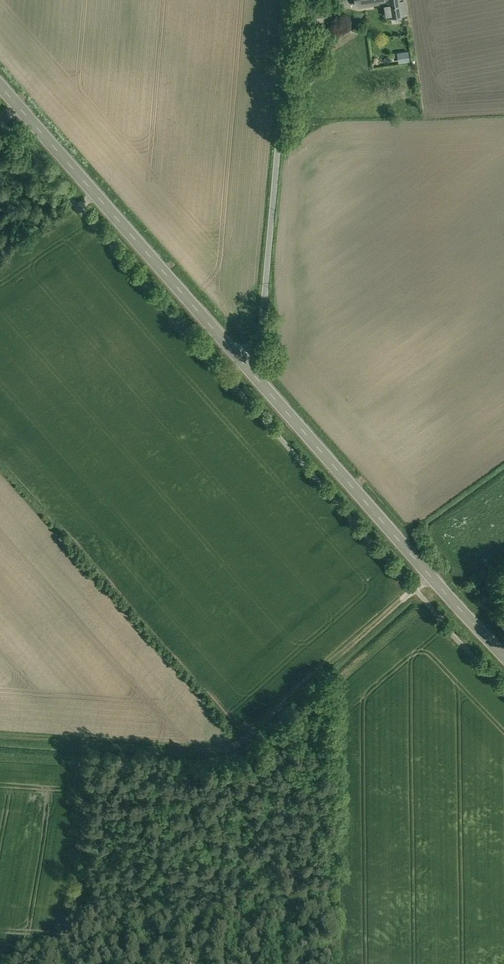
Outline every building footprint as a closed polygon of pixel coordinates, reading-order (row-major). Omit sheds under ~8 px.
[(357,5),(385,0),(387,16),(407,13),(405,0),(356,0),(357,5)] [(330,4),(317,7),(320,22),(333,19),(330,4)] [(411,49),(399,51),(400,62),(412,60),(411,49)]
